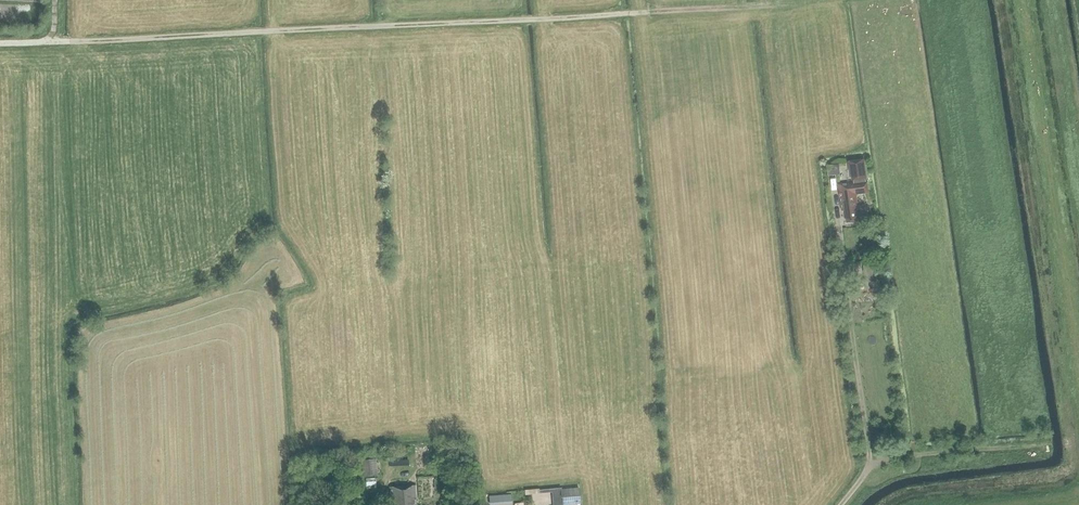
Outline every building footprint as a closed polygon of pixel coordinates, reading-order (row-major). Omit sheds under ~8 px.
[(867,180),(866,181),(865,179),(867,179),(865,159),(848,161),(849,173),(851,173),(852,181),(853,181),(854,182),(838,184),(842,210),(845,210),(847,222),(857,221),(856,217),(859,216),(856,194),(868,192),(867,180)] [(374,459),(361,461),(362,476),(375,475),(374,459)] [(379,477),(370,477),(369,486),(379,486),(379,477)] [(415,485),(389,488),(390,504),(416,504),(415,485)] [(567,489),(561,490),(561,488),(532,490),(532,494),(552,493),(553,504),(568,504),(567,489)] [(568,504),(569,504),(581,504),(579,488),(567,489),(568,504)] [(494,494),(494,504),(516,503),(515,493),(494,494)]
